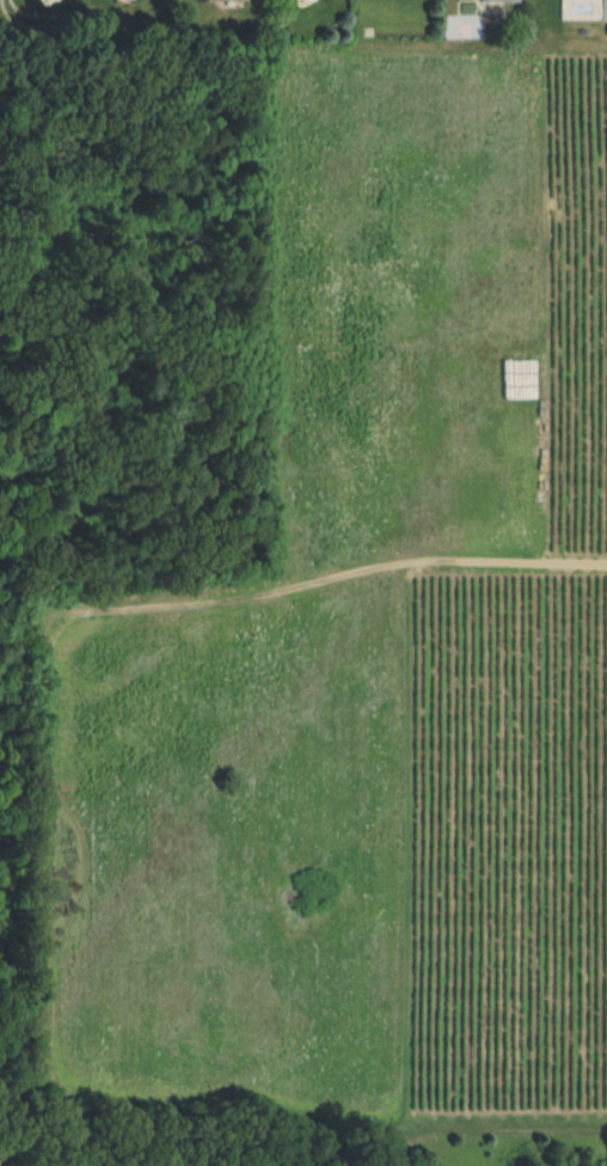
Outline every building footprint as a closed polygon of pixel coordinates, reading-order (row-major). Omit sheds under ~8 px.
[(479,8),(522,8),(522,0),(479,0),(479,8)]
